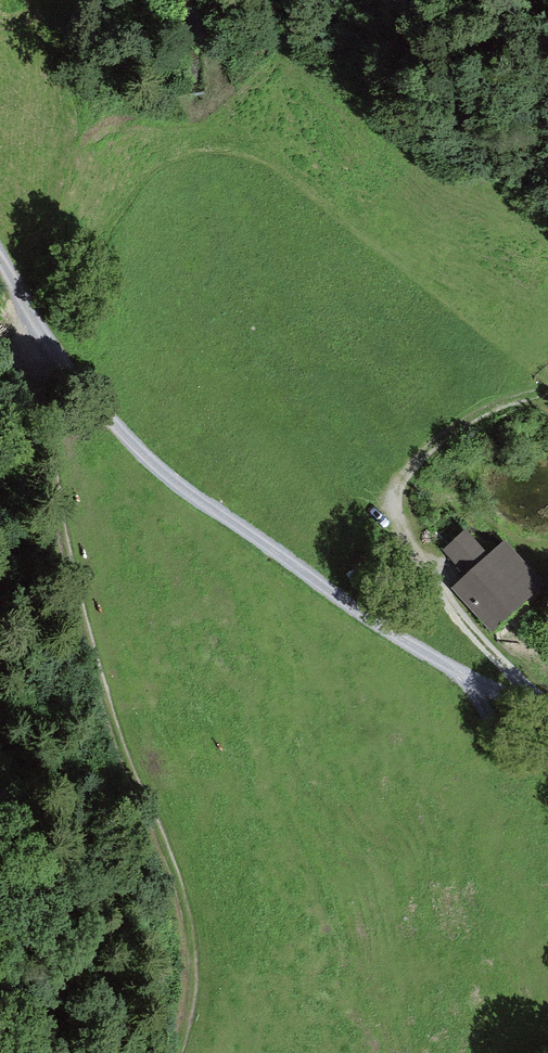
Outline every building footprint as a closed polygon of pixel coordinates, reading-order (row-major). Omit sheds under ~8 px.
[(473,531),(447,553),(468,578),(453,590),(492,636),(547,590),(506,543),(493,555),(473,531)]
